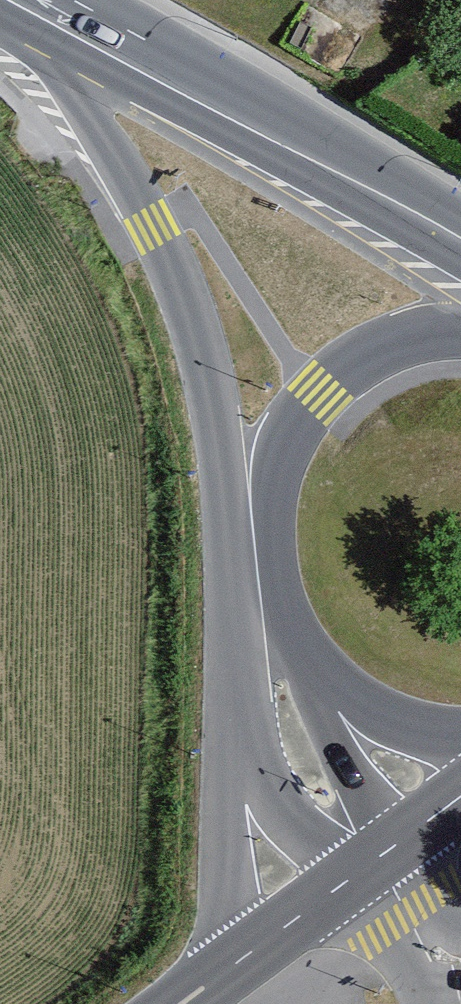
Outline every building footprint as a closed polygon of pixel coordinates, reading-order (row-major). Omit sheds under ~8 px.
[(460,12),(460,0),(452,0),(460,12)]
